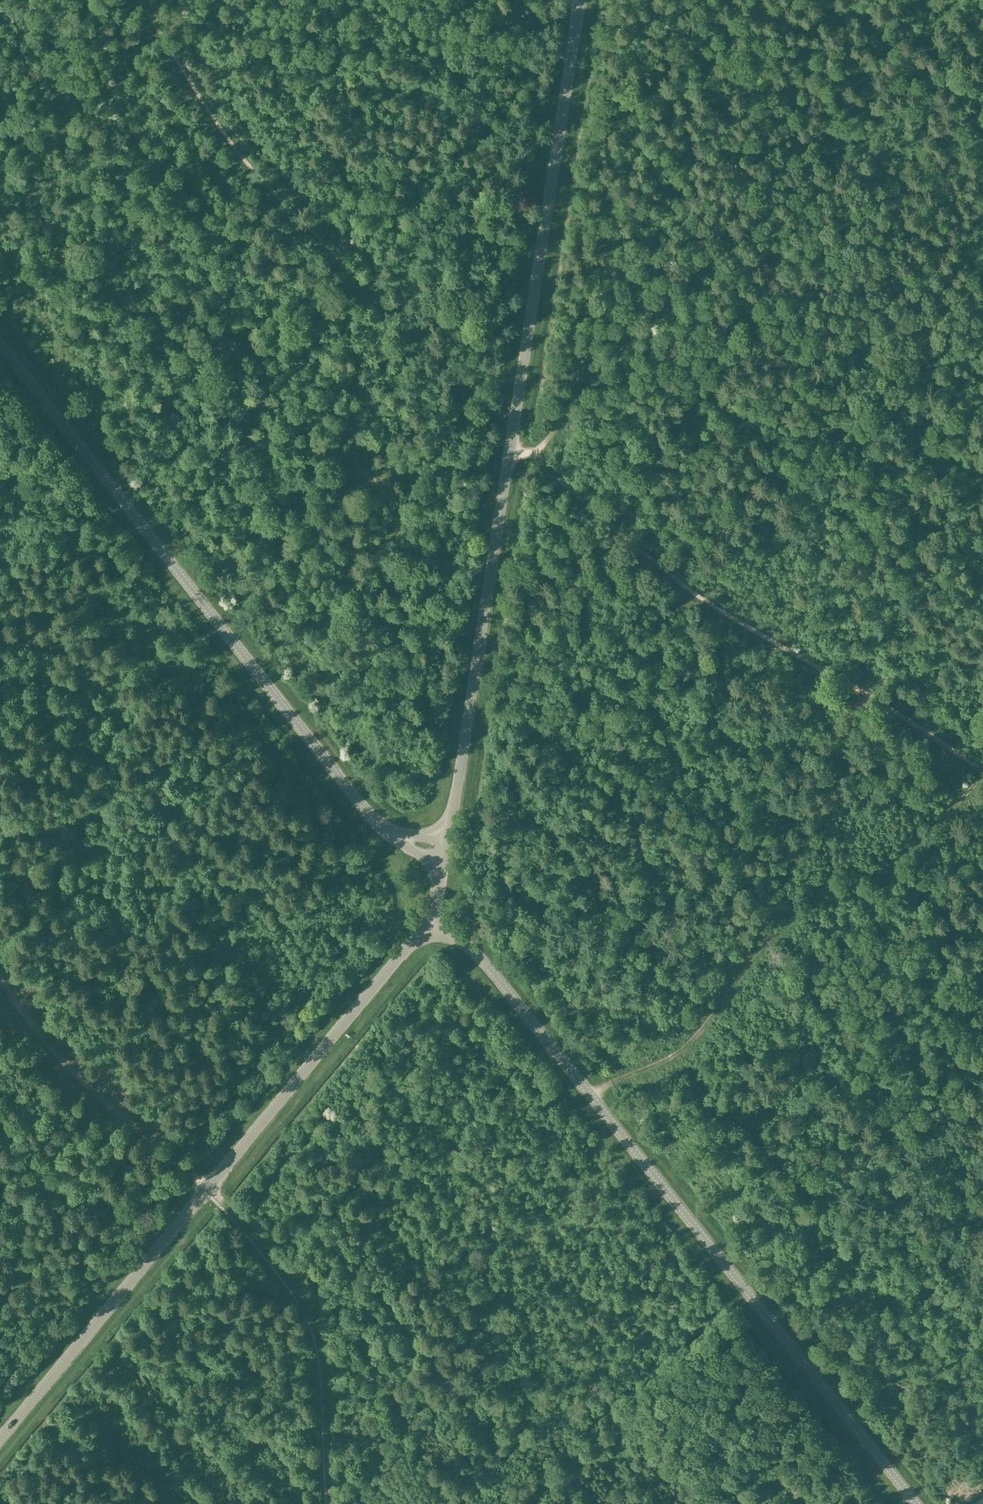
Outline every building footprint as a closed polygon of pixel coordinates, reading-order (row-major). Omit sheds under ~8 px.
[(178,1449),(169,1451),(175,1472),(184,1469),(178,1449)]
